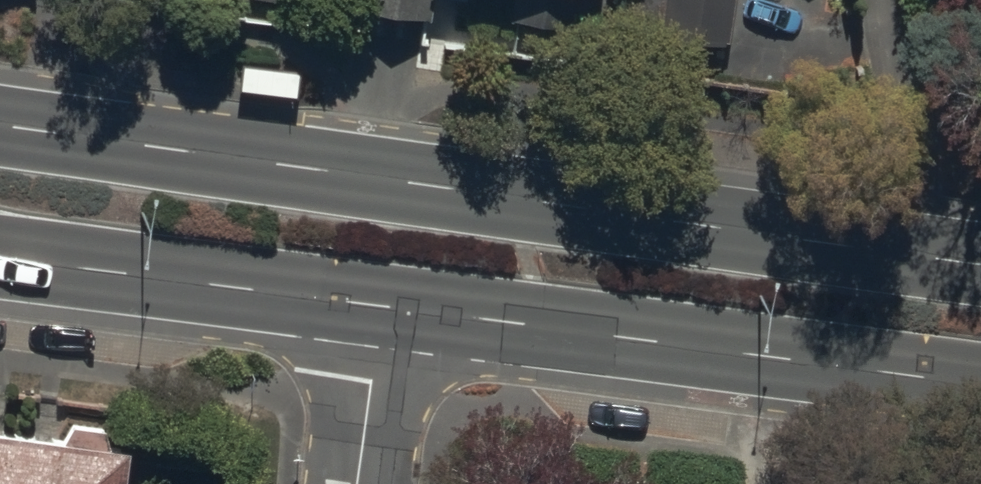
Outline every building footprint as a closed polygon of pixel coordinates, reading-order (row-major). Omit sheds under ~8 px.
[(509,7),(567,13),(569,0),(510,0),(509,7)] [(660,27),(724,36),(729,0),(664,0),(660,27)] [(122,439),(0,423),(0,483),(116,483),(122,439)]
